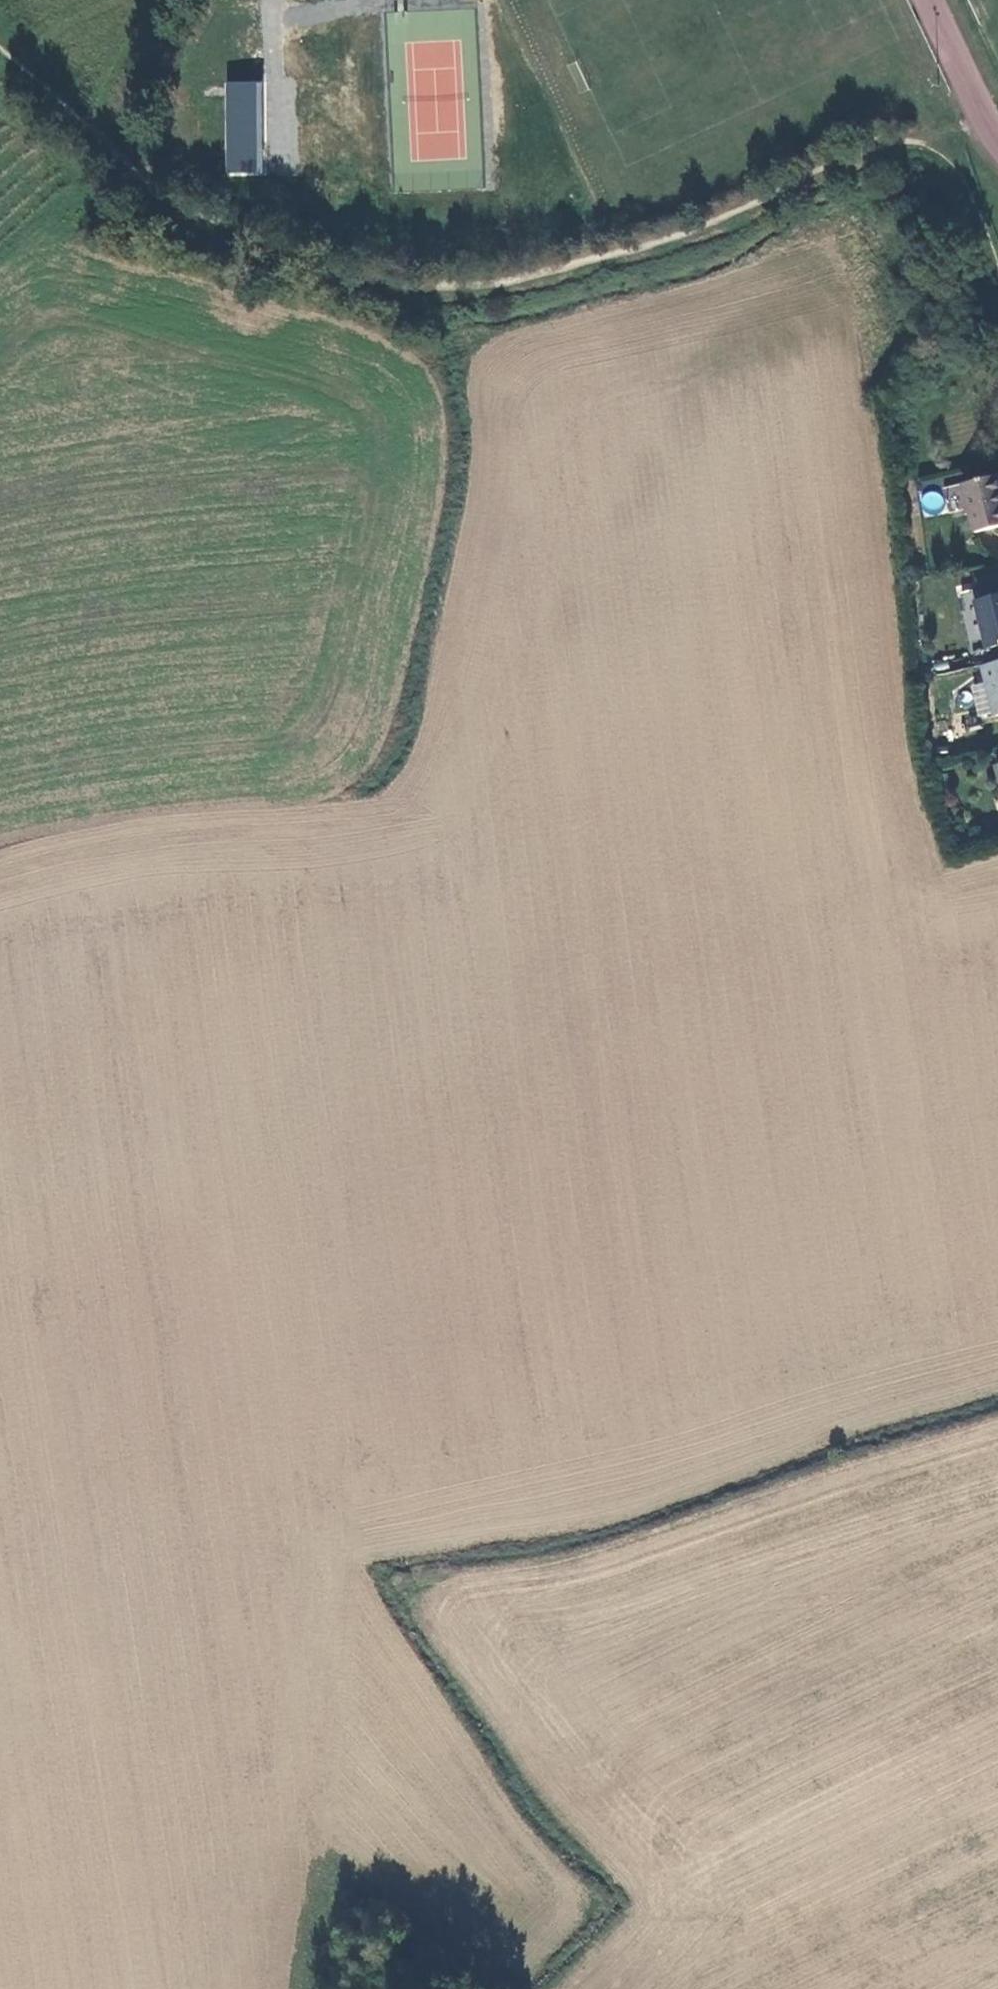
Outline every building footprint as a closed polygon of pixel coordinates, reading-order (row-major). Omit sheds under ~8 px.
[(228,85),(229,176),(263,176),(264,86),(228,85)] [(964,484),(975,532),(997,527),(997,476),(964,484)] [(997,647),(997,596),(976,601),(988,650),(997,647)] [(984,666),(996,716),(997,716),(997,663),(984,666)]
